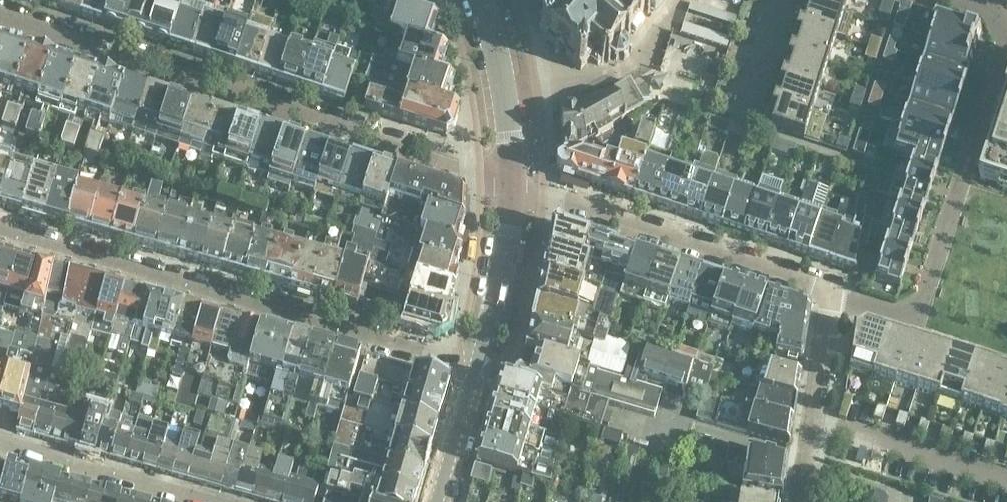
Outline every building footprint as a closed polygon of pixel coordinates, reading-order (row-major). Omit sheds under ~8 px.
[(57,7),(81,15),(85,0),(60,0),(57,7)] [(81,15),(101,22),(109,0),(85,0),(81,15)] [(101,22),(123,29),(133,0),(109,0),(101,22)] [(123,29),(145,36),(158,0),(133,0),(123,29)] [(145,36),(167,44),(182,2),(177,0),(158,0),(145,36)] [(167,44),(189,51),(202,14),(204,15),(207,5),(194,0),(183,0),(182,2),(167,44)] [(289,0),(281,0),(278,8),(289,12),(293,1),(289,0)] [(378,3),(398,10),(419,17),(434,22),(437,14),(421,9),(424,0),(369,0),(378,3)] [(544,8),(542,11),(543,12),(539,16),(547,22),(537,34),(545,41),(546,40),(553,46),(564,55),(572,62),(572,63),(580,70),(589,59),(597,66),(600,62),(601,63),(604,59),(608,62),(610,59),(606,57),(609,54),(614,58),(613,60),(616,61),(616,59),(622,59),(623,60),(625,59),(624,57),(628,53),(630,54),(631,51),(629,50),(628,45),(630,44),(629,41),(627,42),(622,38),(624,36),(627,39),(630,36),(626,33),(631,28),(635,32),(643,22),(639,18),(644,13),(647,16),(649,13),(646,10),(650,5),(655,9),(662,0),(535,0),(544,8)] [(681,31),(726,45),(731,27),(722,25),(727,11),(690,0),(681,31)] [(802,9),(796,24),(798,25),(797,26),(836,38),(844,13),(805,0),(803,9),(802,9)] [(805,0),(844,13),(848,0),(806,0),(805,0)] [(874,22),(887,26),(895,0),(881,0),(874,22)] [(390,34),(398,37),(406,40),(430,48),(438,23),(434,22),(419,17),(398,10),(371,1),(366,15),(374,17),(370,28),(390,34)] [(903,30),(911,6),(900,2),(892,26),(903,30)] [(202,14),(189,51),(211,58),(224,21),(225,22),(228,13),(228,12),(217,8),(207,5),(204,15),(202,14)] [(224,21),(211,58),(233,66),(246,29),(247,29),(254,9),(247,7),(242,18),(228,13),(225,22),(224,21)] [(937,14),(929,38),(974,52),(982,29),(966,23),(939,14),(937,14)] [(362,24),(346,19),(341,37),(346,38),(360,33),(362,24)] [(246,29),(233,66),(255,73),(268,36),(269,36),(273,25),(263,21),(256,32),(247,29),(246,29)] [(793,34),(788,49),(790,50),(789,51),(828,63),(836,38),(797,26),(795,34),(793,34)] [(311,50),(299,87),(320,94),(333,58),(336,49),(341,37),(332,34),(327,47),(325,55),(311,50)] [(268,36),(255,73),(277,80),(290,43),(269,36),(268,36)] [(383,59),(398,65),(414,71),(439,78),(447,53),(430,48),(406,40),(398,37),(392,53),(386,51),(383,59)] [(870,37),(867,48),(878,52),(882,41),(870,37)] [(893,52),(897,41),(889,38),(885,49),(893,52)] [(967,75),(974,52),(929,38),(922,61),(967,75)] [(11,97),(13,91),(28,49),(4,41),(0,52),(0,94),(11,97)] [(290,43),(277,80),(299,87),(311,50),(290,43)] [(867,48),(864,58),(875,62),(878,52),(867,48)] [(13,91),(11,97),(0,128),(13,132),(23,102),(35,106),(38,99),(52,57),(28,49),(13,91)] [(320,94),(345,102),(345,101),(344,101),(355,65),(352,64),(355,55),(336,49),(333,58),(320,94)] [(893,63),(896,53),(893,52),(885,49),(882,60),(890,62),(893,63)] [(785,59),(780,75),(781,75),(781,76),(819,88),(828,63),(789,51),(786,59),(785,59)] [(377,86),(405,96),(446,108),(453,83),(439,78),(414,71),(398,65),(383,59),(373,56),(364,81),(377,86)] [(52,57),(38,99),(35,106),(41,108),(37,119),(31,117),(25,136),(39,140),(48,110),(59,113),(61,106),(75,65),(52,57)] [(960,98),(967,75),(922,61),(915,84),(960,98)] [(75,65),(61,106),(59,113),(82,121),(84,114),(98,72),(75,65)] [(972,177),(981,179),(1006,188),(1006,67),(972,177)] [(98,72),(84,114),(82,121),(107,130),(110,122),(111,117),(124,81),(98,72)] [(777,84),(772,100),(773,100),(773,101),(811,113),(819,88),(781,76),(778,84),(777,84)] [(124,81),(111,117),(110,122),(132,130),(147,88),(124,81)] [(560,113),(563,154),(570,151),(570,152),(586,145),(594,141),(613,130),(610,126),(618,121),(626,116),(644,107),(629,82),(624,85),(587,106),(584,108),(577,112),(576,112),(576,110),(572,107),(566,107),(563,111),(563,113),(560,113)] [(881,98),(884,88),(873,84),(870,95),(881,98)] [(952,121),(960,98),(915,84),(907,106),(952,121)] [(651,97),(644,85),(636,90),(643,102),(651,97)] [(364,108),(399,119),(399,120),(446,135),(446,136),(453,132),(452,131),(459,112),(446,108),(405,96),(377,86),(374,94),(369,93),(364,108)] [(854,87),(850,98),(862,102),(865,91),(854,87)] [(170,96),(147,88),(132,130),(155,138),(170,96)] [(349,95),(346,103),(357,106),(359,98),(349,95)] [(878,109),(881,98),(870,95),(867,105),(878,109)] [(193,104),(170,96),(155,138),(178,146),(193,104)] [(850,98),(847,108),(859,112),(862,102),(850,98)] [(769,109),(764,125),(770,127),(770,129),(803,139),(811,113),(773,101),(773,102),(770,110),(769,109)] [(215,111),(193,104),(178,146),(200,154),(215,111)] [(945,144),(952,121),(907,106),(900,129),(945,144)] [(238,118),(215,111),(200,154),(201,154),(200,156),(213,160),(214,158),(224,161),(238,118)] [(710,117),(707,125),(728,133),(731,124),(710,117)] [(238,118),(224,161),(246,168),(248,162),(261,126),(238,118)] [(731,124),(728,133),(747,139),(750,131),(733,125),(731,124)] [(623,152),(611,192),(633,199),(633,200),(646,160),(646,159),(649,150),(656,130),(641,125),(635,145),(626,143),(623,152)] [(261,126),(248,162),(246,168),(247,171),(254,174),(256,172),(262,174),(268,176),(271,170),(284,133),(261,126)] [(79,132),(66,128),(60,147),(73,151),(79,132)] [(938,167),(945,144),(900,129),(892,153),(912,160),(937,168),(938,167)] [(557,158),(557,160),(559,161),(558,165),(558,170),(560,173),(563,174),(564,173),(578,178),(577,181),(607,191),(611,192),(623,152),(621,151),(619,155),(608,151),(602,150),(618,139),(613,130),(594,141),(586,145),(570,152),(570,151),(563,154),(562,154),(562,156),(558,157),(557,158)] [(866,145),(870,135),(858,131),(855,142),(866,145)] [(284,133),(271,170),(282,174),(280,180),(291,183),(293,177),(305,140),(284,133)] [(24,146),(27,137),(19,134),(16,143),(24,146)] [(103,140),(90,135),(88,141),(84,152),(97,157),(103,140)] [(701,140),(691,136),(686,149),(698,152),(701,140)] [(646,160),(633,200),(657,207),(670,167),(674,157),(679,140),(669,137),(663,155),(649,150),(646,159),(646,160)] [(838,137),(835,148),(846,151),(849,141),(838,137)] [(293,177),(291,183),(314,191),(317,185),(329,148),(305,140),(293,177)] [(777,140),(775,146),(795,153),(797,147),(777,140)] [(45,153),(48,144),(42,142),(39,151),(45,153)] [(863,156),(866,145),(855,142),(852,152),(863,156)] [(329,148),(317,185),(314,191),(338,199),(339,192),(351,155),(329,148)] [(9,165),(12,157),(0,153),(0,194),(9,165)] [(339,192),(338,199),(337,201),(359,207),(361,199),(374,161),(351,154),(351,155),(339,192)] [(670,167),(657,207),(680,215),(693,175),(695,168),(696,166),(686,162),(686,161),(674,157),(670,167)] [(924,208),(937,168),(912,160),(899,200),(924,208)] [(374,161),(361,199),(359,207),(355,219),(353,227),(376,234),(383,215),(388,198),(397,171),(398,169),(374,161)] [(0,194),(0,205),(20,210),(32,171),(9,165),(0,194)] [(155,179),(165,182),(169,170),(160,166),(155,179)] [(693,175),(680,215),(701,222),(714,183),(713,183),(716,175),(695,168),(693,175)] [(32,171),(20,210),(43,217),(55,178),(32,171)] [(397,171),(388,198),(427,210),(427,209),(463,221),(465,197),(462,191),(397,171)] [(714,183),(701,222),(723,229),(736,190),(738,182),(716,175),(713,183),(714,183)] [(177,186),(187,190),(191,179),(180,176),(177,186)] [(750,221),(745,237),(759,241),(767,244),(773,226),(779,204),(782,196),(785,185),(774,181),(764,177),(760,189),(758,197),(755,207),(750,221)] [(55,178),(43,217),(67,224),(78,184),(55,178)] [(188,190),(198,193),(202,183),(191,179),(188,190)] [(249,201),(259,204),(267,184),(256,180),(249,201)] [(736,190),(723,229),(743,236),(745,237),(750,221),(755,207),(758,197),(760,189),(738,182),(736,190)] [(804,183),(801,193),(806,194),(809,185),(804,183)] [(78,184),(67,224),(88,230),(100,191),(78,184)] [(803,204),(788,251),(798,254),(809,258),(822,218),(824,210),(814,207),(820,188),(809,184),(809,185),(806,194),(803,204)] [(218,188),(215,197),(225,200),(227,191),(218,188)] [(144,204),(133,243),(154,249),(166,210),(155,207),(159,193),(148,190),(144,204)] [(100,191),(88,230),(110,236),(121,197),(100,191)] [(773,226),(767,244),(788,251),(803,204),(782,196),(779,204),(773,226)] [(121,197),(110,236),(133,243),(144,204),(121,197)] [(383,219),(393,222),(420,231),(458,244),(465,222),(463,221),(427,209),(427,210),(388,198),(383,219)] [(822,218),(809,258),(831,265),(843,226),(845,217),(849,201),(842,199),(837,215),(824,210),(822,218)] [(911,248),(924,208),(899,200),(886,240),(911,248)] [(166,210),(154,249),(177,255),(188,216),(192,204),(181,201),(177,213),(166,210)] [(843,226),(831,265),(854,273),(855,272),(855,271),(854,271),(861,231),(866,203),(861,202),(855,220),(845,217),(843,226)] [(188,216),(177,255),(200,261),(211,223),(198,219),(202,207),(192,204),(188,216)] [(244,220),(247,209),(240,207),(236,217),(244,220)] [(279,220),(301,227),(304,218),(282,211),(279,220)] [(314,232),(317,223),(314,218),(305,215),(304,218),(301,227),(314,232)] [(355,228),(353,227),(355,219),(348,217),(343,233),(336,262),(344,264),(355,228)] [(867,246),(872,220),(863,218),(861,231),(859,245),(867,246)] [(393,246),(419,255),(457,268),(462,252),(458,244),(420,231),(417,241),(390,232),(393,222),(383,219),(377,235),(376,241),(393,246)] [(211,223),(200,261),(222,267),(233,229),(211,223)] [(552,227),(548,249),(628,274),(636,250),(591,235),(558,224),(552,227)] [(254,239),(244,274),(267,280),(277,245),(267,242),(271,228),(262,226),(258,239),(255,239),(254,239)] [(329,236),(323,258),(312,294),(334,300),(344,264),(336,262),(343,233),(327,228),(325,235),(329,236)] [(344,264),(334,300),(356,307),(357,306),(363,285),(367,271),(366,270),(374,248),(391,253),(393,246),(376,241),(377,235),(355,228),(344,264)] [(233,229),(222,267),(244,274),(254,239),(255,239),(255,236),(233,229)] [(277,245),(267,280),(289,287),(299,251),(290,249),(294,235),(284,232),(280,246),(277,245)] [(299,251),(289,287),(312,294),(323,258),(312,255),(317,242),(307,239),(303,252),(299,251)] [(899,288),(911,248),(886,240),(874,280),(899,288)] [(386,267),(416,277),(455,289),(458,277),(455,276),(457,268),(419,255),(393,246),(393,248),(386,267)] [(607,267),(548,249),(544,273),(582,285),(599,290),(607,267)] [(621,295),(644,303),(647,294),(659,257),(636,249),(636,250),(628,274),(621,295)] [(369,287),(409,300),(451,313),(455,289),(416,277),(416,278),(407,275),(407,278),(385,270),(389,257),(373,252),(368,266),(367,271),(363,285),(369,287)] [(0,257),(0,321),(4,309),(9,291),(19,258),(1,253),(0,257)] [(659,257),(647,294),(668,301),(681,264),(659,257)] [(19,258),(9,291),(4,309),(13,311),(15,305),(22,308),(35,263),(19,258)] [(35,263),(22,308),(20,313),(32,316),(27,336),(37,338),(41,319),(44,308),(46,300),(47,296),(53,268),(35,263)] [(668,301),(689,308),(691,309),(703,272),(681,264),(668,301)] [(53,268),(47,296),(46,300),(61,303),(61,298),(65,272),(65,271),(53,268)] [(61,298),(61,303),(60,307),(76,311),(85,277),(65,271),(65,272),(61,298)] [(703,272),(691,309),(689,308),(686,316),(708,324),(711,316),(712,316),(725,279),(703,272)] [(582,285),(544,273),(538,299),(576,311),(576,310),(592,315),(599,290),(582,285)] [(106,283),(85,277),(76,311),(60,307),(61,303),(46,300),(44,308),(41,319),(37,338),(31,365),(50,370),(66,375),(75,377),(78,378),(96,319),(96,316),(106,283)] [(725,279),(712,316),(733,323),(732,326),(733,326),(746,286),(725,279)] [(115,322),(125,288),(106,283),(96,316),(110,320),(107,330),(112,331),(115,322)] [(746,286),(733,326),(753,333),(766,293),(746,286)] [(395,321),(402,323),(441,335),(447,331),(451,313),(409,300),(369,287),(363,309),(395,319),(395,321)] [(115,322),(112,331),(111,335),(121,338),(117,352),(126,355),(134,327),(144,294),(125,288),(115,322)] [(144,294),(134,327),(144,330),(139,348),(149,351),(154,333),(163,298),(145,293),(144,294)] [(766,293),(753,333),(750,342),(775,349),(775,354),(776,354),(778,347),(791,301),(766,293)] [(163,298),(154,333),(149,351),(158,354),(163,336),(173,339),(183,304),(163,298)] [(538,299),(533,322),(574,335),(574,336),(604,345),(612,321),(576,310),(576,311),(538,299)] [(778,347),(776,354),(798,360),(801,360),(802,360),(809,314),(809,313),(806,306),(791,301),(778,347)] [(183,304),(173,339),(171,347),(180,349),(172,377),(182,380),(192,344),(202,310),(183,305),(183,304)] [(202,310),(192,344),(182,380),(177,397),(175,406),(194,411),(203,377),(212,350),(221,315),(202,310)] [(221,315),(212,350),(203,377),(198,397),(206,399),(209,404),(208,409),(215,411),(218,402),(230,359),(241,321),(221,315)] [(241,321),(230,359),(218,402),(215,411),(214,415),(234,421),(238,409),(238,407),(249,366),(260,326),(241,321)] [(574,335),(533,322),(533,323),(526,349),(534,351),(579,364),(587,366),(622,376),(632,342),(609,335),(605,345),(604,345),(574,336),(574,335)] [(609,332),(630,339),(633,331),(611,324),(609,332)] [(848,368),(871,376),(886,332),(864,325),(854,330),(848,368)] [(260,326),(249,366),(247,377),(269,383),(272,373),(282,376),(293,335),(260,326)] [(6,365),(9,354),(15,332),(0,328),(0,384),(6,365)] [(631,340),(652,346),(655,338),(634,331),(631,340)] [(0,384),(0,406),(22,412),(24,401),(23,401),(30,372),(31,365),(37,338),(27,336),(15,332),(9,354),(6,365),(0,384)] [(907,339),(886,332),(871,376),(893,383),(907,339)] [(293,335),(282,376),(272,373),(257,426),(283,433),(296,389),(310,340),(293,335)] [(929,346),(907,339),(893,383),(915,390),(929,346)] [(310,340),(296,389),(311,393),(304,417),(314,420),(317,407),(322,389),(334,347),(310,340)] [(643,358),(647,347),(634,343),(631,354),(643,358)] [(693,359),(696,352),(676,345),(674,352),(693,359)] [(638,373),(647,376),(685,389),(683,396),(701,402),(702,402),(704,396),(706,397),(714,368),(713,368),(695,362),(694,362),(694,361),(647,346),(647,347),(643,358),(638,373)] [(951,353),(929,346),(915,390),(937,397),(951,353)] [(334,347),(322,389),(317,407),(343,414),(348,396),(360,355),(334,347)] [(522,372),(529,375),(569,388),(572,389),(579,365),(579,364),(534,351),(530,363),(525,361),(522,372)] [(973,360),(951,353),(937,397),(958,404),(973,360)] [(695,362),(713,368),(716,360),(698,354),(695,362)] [(364,361),(359,380),(443,404),(449,385),(445,379),(366,356),(365,361),(364,361)] [(753,389),(759,390),(796,401),(800,377),(796,376),(772,369),(740,360),(734,382),(753,389)] [(994,367),(973,360),(958,404),(980,411),(994,367)] [(713,376),(720,378),(725,364),(717,361),(713,376)] [(83,362),(78,378),(87,381),(92,365),(83,362)] [(40,406),(32,434),(48,438),(66,375),(50,370),(31,365),(30,372),(23,401),(24,401),(40,406)] [(591,397),(655,416),(662,392),(644,386),(647,376),(638,373),(627,370),(623,380),(598,372),(599,370),(579,365),(572,389),(571,390),(591,397)] [(994,367),(980,411),(1002,418),(1006,402),(1006,371),(994,367)] [(500,379),(495,398),(544,413),(563,419),(563,416),(601,427),(608,403),(591,397),(569,391),(569,388),(529,375),(522,372),(519,372),(515,375),(514,380),(505,377),(504,378),(502,380),(500,379)] [(100,373),(97,384),(112,388),(117,390),(120,379),(100,373)] [(66,375),(48,438),(63,442),(71,415),(64,413),(75,377),(66,375)] [(712,376),(706,397),(725,403),(727,394),(719,392),(722,379),(712,376)] [(120,380),(117,390),(119,391),(128,393),(135,395),(136,395),(139,386),(139,385),(120,380)] [(437,424),(443,404),(359,380),(353,400),(389,410),(392,400),(403,403),(400,414),(437,424)] [(139,386),(136,395),(156,401),(158,391),(139,386)] [(747,409),(753,411),(793,422),(796,401),(759,390),(753,389),(747,409)] [(135,395),(128,393),(126,400),(133,402),(135,395)] [(171,395),(168,404),(175,406),(177,397),(171,395)] [(696,419),(746,434),(784,445),(789,447),(793,422),(753,411),(747,409),(725,403),(706,397),(704,396),(702,402),(701,402),(696,419)] [(838,415),(846,417),(851,398),(844,396),(838,415)] [(495,398),(489,419),(529,431),(538,434),(544,413),(495,398)] [(71,415),(63,442),(78,447),(92,402),(92,401),(84,399),(79,417),(71,415)] [(92,402),(78,447),(94,451),(102,424),(95,422),(101,402),(92,399),(92,401),(92,402)] [(430,448),(437,424),(400,414),(389,410),(353,400),(347,424),(393,438),(394,437),(430,448)] [(17,430),(32,434),(40,406),(24,401),(22,412),(17,430)] [(873,417),(881,420),(885,409),(877,406),(873,417)] [(102,424),(94,451),(109,456),(121,416),(122,414),(106,409),(102,424)] [(239,410),(235,421),(242,423),(245,412),(239,410)] [(132,432),(125,460),(140,464),(148,437),(153,419),(154,414),(146,412),(140,435),(132,432)] [(197,413),(193,427),(202,429),(206,416),(197,413)] [(895,424),(903,427),(907,416),(898,413),(895,424)] [(193,450),(185,477),(204,482),(212,455),(213,455),(216,442),(223,419),(206,414),(206,416),(202,429),(195,450),(193,450)] [(121,416),(109,456),(125,460),(132,432),(136,420),(121,416)] [(148,437),(140,464),(155,469),(163,441),(158,440),(160,430),(156,428),(158,420),(153,419),(148,437)] [(212,455),(204,482),(219,486),(230,446),(237,423),(223,419),(216,442),(213,455),(212,455)] [(489,419),(477,461),(483,463),(495,467),(550,482),(554,462),(558,440),(538,434),(529,431),(489,419)] [(916,431),(925,434),(928,423),(920,420),(916,431)] [(393,438),(347,424),(340,422),(334,446),(423,473),(424,473),(431,448),(430,448),(394,437),(393,438)] [(253,428),(237,423),(236,428),(251,432),(253,428)] [(163,441),(155,469),(170,473),(179,445),(183,432),(184,429),(176,427),(171,443),(163,441)] [(938,438),(946,441),(950,430),(942,427),(938,438)] [(319,432),(311,429),(307,442),(315,445),(319,432)] [(179,445),(170,473),(185,477),(193,450),(197,436),(192,435),(183,432),(179,445)] [(960,445),(968,448),(972,437),(963,434),(960,445)] [(981,452),(990,455),(993,444),(985,441),(981,452)] [(230,446),(219,486),(234,491),(246,452),(246,451),(230,446)] [(416,496),(423,473),(334,446),(327,470),(380,485),(416,496)] [(861,463),(866,450),(859,448),(855,461),(861,463)] [(626,466),(641,470),(644,453),(630,449),(626,466)] [(743,482),(741,492),(739,498),(763,501),(770,501),(771,496),(781,498),(787,461),(781,459),(748,450),(748,453),(738,451),(733,480),(743,482)] [(246,452),(234,491),(250,495),(258,468),(252,466),(256,454),(249,453),(246,452)] [(653,472),(665,476),(668,460),(656,457),(653,472)] [(258,468),(250,495),(266,500),(273,472),(274,472),(278,461),(269,459),(266,470),(258,468)] [(280,501),(297,501),(303,480),(307,467),(309,461),(301,459),(296,478),(290,477),(288,476),(280,501)] [(0,490),(0,501),(19,501),(21,501),(22,497),(30,468),(8,461),(6,467),(0,490)] [(266,500),(274,501),(280,501),(288,476),(290,477),(293,465),(278,461),(274,472),(273,472),(266,500)] [(476,466),(472,479),(477,481),(491,486),(495,467),(483,463),(477,461),(476,466)] [(297,501),(325,501),(327,494),(321,492),(322,486),(313,483),(316,473),(312,472),(313,469),(307,467),(303,480),(297,501)] [(22,497),(29,499),(28,501),(36,501),(37,501),(44,472),(30,468),(22,497)] [(416,496),(380,485),(327,470),(322,486),(321,492),(327,494),(358,501),(414,501),(416,496)] [(37,501),(36,501),(52,501),(60,476),(44,472),(37,501)] [(52,501),(69,501),(75,481),(60,476),(52,501)] [(521,480),(512,477),(510,490),(519,492),(521,480)] [(524,478),(521,488),(532,490),(535,480),(524,478)] [(69,501),(86,501),(91,485),(75,481),(69,501)] [(874,492),(849,483),(847,493),(846,499),(860,501),(873,501),(874,492)] [(86,501),(103,501),(107,490),(91,485),(86,501)] [(121,494),(107,490),(103,501),(118,501),(121,494)] [(874,492),(873,501),(887,501),(888,498),(885,494),(875,492),(874,492)] [(118,501),(135,501),(136,498),(121,494),(118,501)] [(325,501),(358,501),(327,494),(325,501)]
